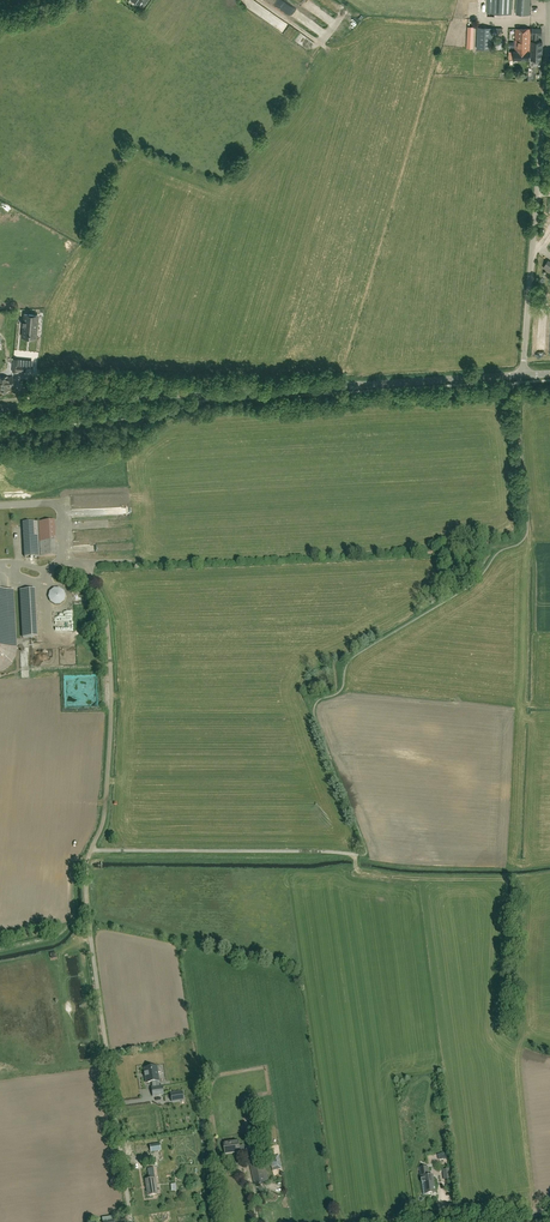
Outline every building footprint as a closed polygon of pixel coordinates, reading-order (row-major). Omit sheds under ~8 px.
[(512,7),(512,0),(488,0),(487,13),(511,14),(512,7)] [(517,5),(516,14),(530,15),(530,0),(517,0),(517,5)] [(280,31),(286,23),(282,20),(277,25),(280,27),(278,29),(280,31)] [(493,28),(478,27),(477,49),(491,49),(492,35),(502,36),(503,28),(493,27),(493,28)] [(513,59),(529,59),(530,51),(531,29),(516,28),(515,51),(514,51),(513,59)] [(531,59),(541,60),(542,42),(539,42),(539,34),(541,35),(541,29),(532,28),(532,34),(533,34),(532,41),(531,59)] [(31,332),(33,315),(23,314),(21,331),(31,332)] [(7,376),(0,377),(0,391),(2,391),(2,392),(3,393),(6,393),(6,392),(6,390),(9,390),(9,385),(10,384),(10,383),(13,382),(12,376),(7,377),(7,376)] [(54,521),(23,523),(24,558),(56,556),(54,521)] [(6,669),(12,663),(15,656),(16,649),(13,591),(14,591),(13,590),(0,591),(0,584),(0,673),(6,669)] [(33,589),(20,590),(22,638),(36,637),(33,589)] [(60,605),(63,593),(49,589),(46,602),(60,605)] [(95,673),(61,675),(63,705),(68,705),(66,678),(96,677),(95,673)] [(177,1045),(180,1050),(185,1045),(182,1041),(177,1045)] [(156,1067),(144,1069),(145,1073),(144,1073),(144,1077),(145,1077),(146,1083),(153,1082),(153,1088),(151,1088),(153,1096),(163,1095),(162,1086),(158,1087),(157,1082),(158,1081),(156,1067)] [(181,1079),(184,1086),(191,1083),(188,1076),(181,1079)] [(163,1083),(167,1091),(174,1087),(170,1080),(163,1083)] [(184,1101),(182,1092),(170,1094),(172,1102),(184,1101)] [(132,1094),(120,1096),(121,1103),(133,1101),(132,1094)] [(139,1107),(126,1109),(132,1154),(144,1153),(143,1140),(140,1140),(139,1132),(166,1129),(165,1117),(161,1118),(161,1114),(152,1115),(152,1119),(141,1121),(139,1107)] [(225,1154),(240,1152),(238,1141),(225,1143),(225,1148),(224,1148),(225,1154)] [(278,1153),(270,1154),(271,1167),(280,1166),(278,1153)] [(255,1184),(265,1182),(269,1181),(265,1164),(261,1165),(258,1154),(249,1156),(255,1184)] [(426,1194),(432,1193),(432,1192),(433,1192),(433,1193),(435,1193),(433,1176),(429,1177),(428,1167),(420,1168),(422,1179),(421,1179),(422,1184),(425,1183),(426,1194)] [(145,1180),(148,1196),(157,1194),(154,1178),(145,1180)]
